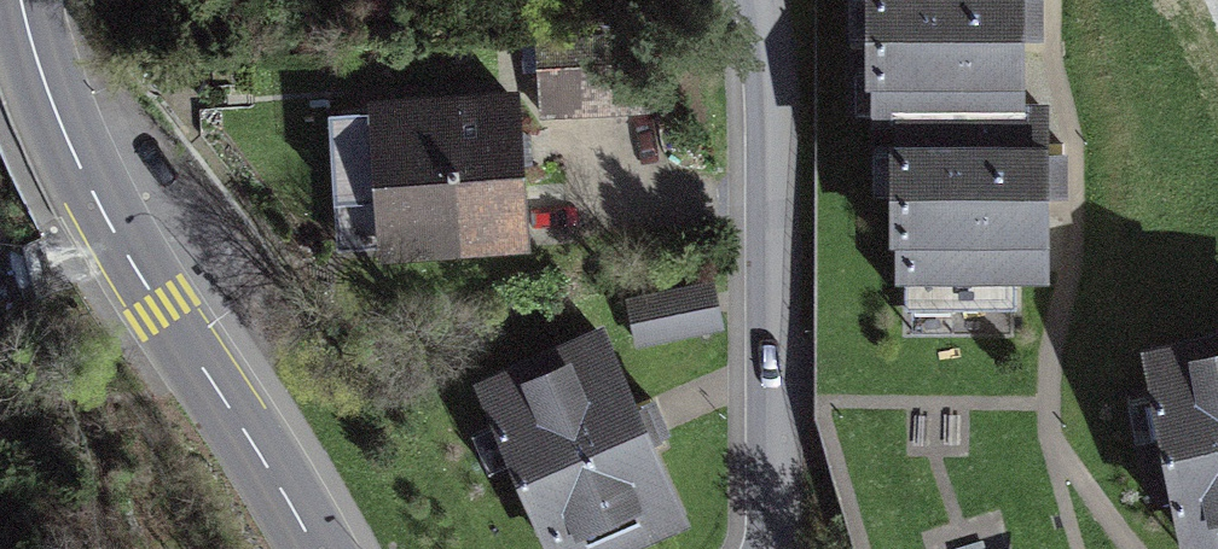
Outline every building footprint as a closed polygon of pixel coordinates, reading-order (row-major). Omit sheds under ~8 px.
[(874,68),(880,68),(880,107),(903,107),(904,144),(898,144),(899,227),(904,227),(905,305),(1015,304),(1015,265),(1039,264),(1039,187),(1062,186),(1062,144),(1039,144),(1039,105),(1016,105),(1015,28),(1038,28),(1037,0),(874,0),(874,68)] [(538,39),(541,114),(657,109),(654,33),(538,39)] [(512,98),(327,111),(333,198),(380,195),(383,245),(522,235),(512,98)] [(721,266),(625,286),(637,341),(720,324),(721,266)] [(484,385),(500,420),(495,422),(541,528),(546,526),(556,548),(590,548),(678,510),(647,440),(665,432),(650,398),(632,406),(601,334),(484,385)] [(1151,352),(1158,391),(1151,392),(1174,504),(1180,503),(1188,542),(1217,536),(1217,338),(1151,352)]
